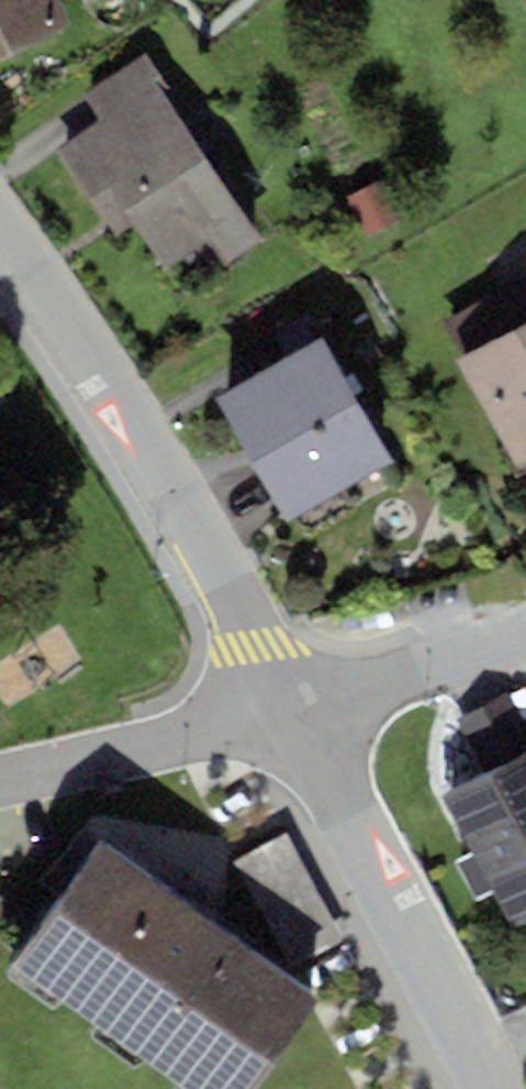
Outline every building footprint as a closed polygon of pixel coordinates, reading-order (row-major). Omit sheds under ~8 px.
[(68,26),(57,0),(0,0),(0,56),(68,26)] [(100,119),(56,150),(116,236),(133,224),(166,271),(207,242),(227,270),(268,241),(162,91),(170,85),(146,51),(83,95),(100,119)] [(380,179),(346,197),(366,235),(400,216),(380,179)] [(455,360),(518,466),(525,462),(525,318),(455,360)] [(322,335),(215,394),(284,520),(391,462),(322,335)] [(525,752),(525,728),(507,692),(455,719),(483,774),(525,752)] [(442,795),(471,851),(453,860),(475,901),(491,893),(508,925),(525,915),(525,752),(483,774),(442,795)] [(13,957),(192,1088),(247,1088),(318,992),(104,834),(13,957)] [(234,861),(289,964),(339,937),(284,834),(234,861)]
